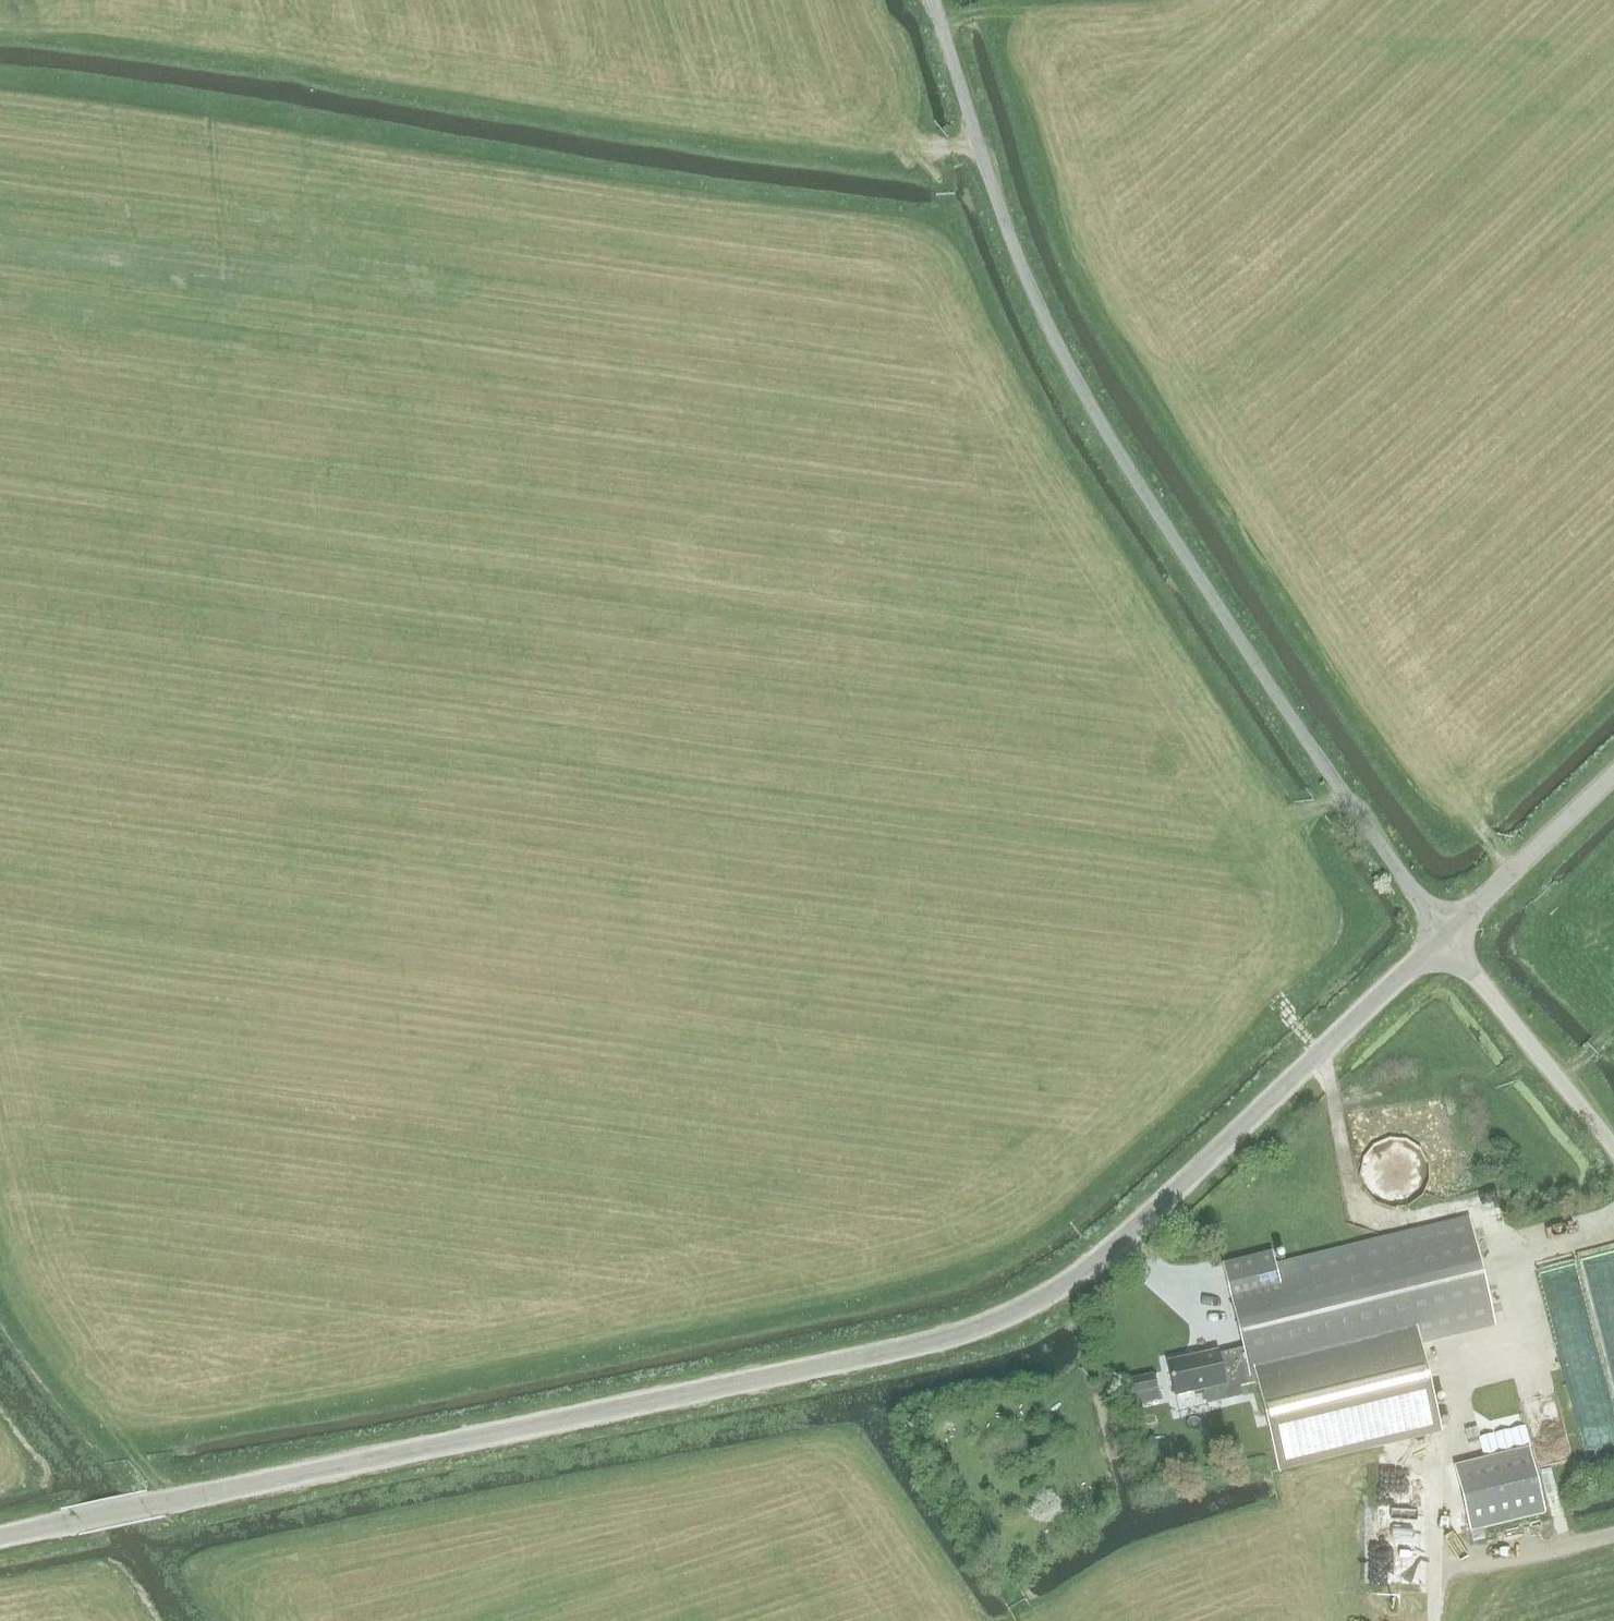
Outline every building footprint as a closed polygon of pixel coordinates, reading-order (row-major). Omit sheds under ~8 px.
[(1169,1364),(1177,1397),(1205,1390),(1208,1403),(1227,1399),(1243,1395),(1241,1387),(1260,1382),(1423,1342),(1496,1324),(1470,1219),(1275,1267),(1272,1253),(1224,1265),(1244,1348),(1220,1354),(1219,1351),(1169,1364)] [(1577,1258),(1580,1273),(1549,1279),(1575,1401),(1598,1396),(1594,1377),(1613,1372),(1613,1250),(1577,1258)] [(1442,1434),(1423,1342),(1260,1382),(1280,1473),(1373,1451),(1442,1434)] [(1160,1400),(1155,1374),(1130,1379),(1135,1404),(1160,1400)] [(1530,1449),(1455,1467),(1471,1532),(1546,1513),(1530,1449)]
